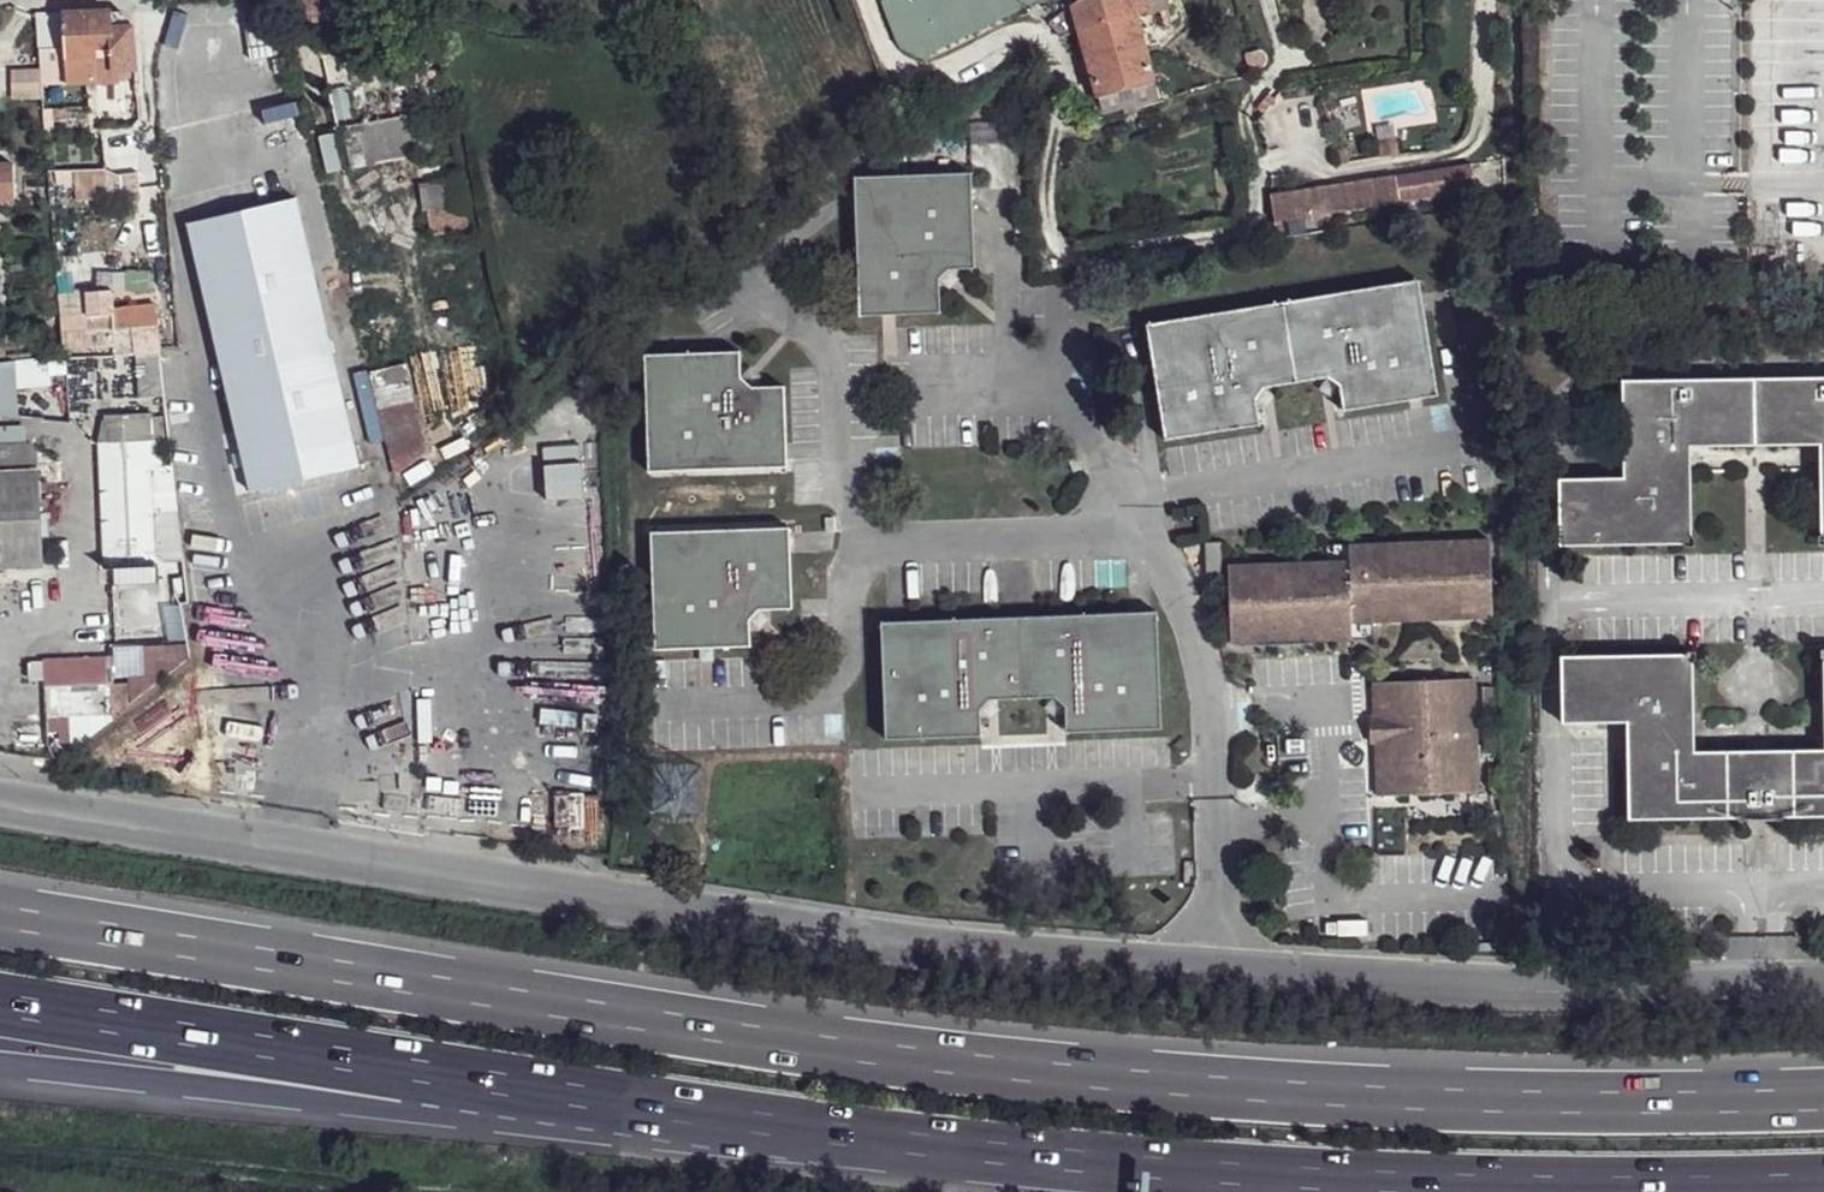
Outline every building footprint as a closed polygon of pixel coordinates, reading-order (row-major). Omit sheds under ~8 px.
[(260,10),(278,8),(277,0),(259,0),(260,10)] [(309,16),(313,15),(315,23),(334,19),(333,11),(361,8),(360,0),(305,0),(309,16)] [(897,47),(921,59),(1041,0),(891,0),(882,5),(897,47)] [(1080,29),(1136,13),(1149,10),(1146,0),(1078,0),(1074,3),(1080,29)] [(1149,10),(1166,5),(1164,0),(1146,0),(1149,10)] [(63,13),(66,78),(67,85),(116,83),(115,71),(135,69),(132,23),(121,11),(63,13)] [(63,13),(37,15),(40,70),(41,79),(66,78),(63,13)] [(1080,29),(1103,111),(1158,96),(1147,56),(1136,13),(1080,29)] [(1245,55),(1251,71),(1263,67),(1264,67),(1267,64),(1267,60),(1267,57),(1265,53),(1261,51),(1259,50),(1256,51),(1245,55)] [(40,70),(16,72),(18,98),(42,96),(41,79),(40,70)] [(427,113),(343,127),(350,169),(414,158),(413,151),(433,147),(427,113)] [(1347,149),(1336,151),(1339,164),(1349,162),(1347,149)] [(16,199),(14,164),(0,165),(0,200),(16,199)] [(1476,194),(1472,164),(1309,189),(1270,195),(1274,221),(1400,201),(1401,206),(1476,194)] [(855,178),(859,315),(940,312),(939,280),(941,278),(947,273),(949,270),(975,269),(971,173),(855,178)] [(292,176),(182,202),(187,224),(297,198),(292,176)] [(461,180),(422,186),(426,210),(465,204),(461,180)] [(187,224),(208,313),(250,492),(360,466),(297,198),(187,224)] [(953,278),(947,273),(941,278),(948,284),(951,280),(953,278)] [(1286,302),(1299,382),(1328,377),(1333,381),(1340,386),(1344,411),(1437,396),(1419,280),(1286,302)] [(60,316),(62,348),(114,345),(115,349),(159,345),(156,307),(112,310),(111,290),(67,293),(68,315),(60,316)] [(1299,382),(1286,302),(1146,324),(1165,440),(1260,424),(1255,400),(1260,393),(1264,387),(1299,382)] [(208,313),(186,319),(228,497),(250,492),(208,313)] [(644,355),(649,472),(788,467),(784,386),(752,388),(751,386),(742,379),(741,377),(740,351),(644,355)] [(15,357),(18,386),(48,383),(45,354),(15,357)] [(160,358),(138,360),(140,397),(162,395),(160,358)] [(372,372),(398,483),(433,475),(406,364),(372,372)] [(755,372),(751,368),(742,379),(751,386),(760,376),(755,372)] [(1560,545),(1683,543),(1686,546),(1693,546),(1693,538),(1690,536),(1689,458),(1689,445),(1765,444),(1820,443),(1820,456),(1822,533),(1818,537),(1818,544),(1823,544),(1823,378),(1623,381),(1624,461),(1624,478),(1559,480),(1560,545)] [(99,445),(105,568),(155,565),(151,496),(150,470),(162,469),(161,442),(153,443),(151,418),(109,421),(110,445),(99,445)] [(43,569),(42,543),(50,543),(49,498),(40,499),(38,451),(30,442),(0,444),(0,571),(43,569)] [(162,469),(150,470),(151,496),(163,495),(162,469)] [(651,533),(655,649),(700,648),(713,648),(750,646),(749,620),(750,619),(759,611),(760,609),(793,608),(789,527),(651,533)] [(1490,540),(1349,545),(1349,551),(1490,546),(1490,540)] [(1221,542),(1205,544),(1207,575),(1222,574),(1221,542)] [(1228,572),(1230,636),(1352,632),(1352,624),(1352,616),(1493,611),(1490,546),(1349,551),(1349,560),(1350,568),(1228,572)] [(1349,560),(1227,565),(1228,572),(1350,568),(1349,560)] [(768,620),(759,611),(750,619),(760,628),(764,624),(768,620)] [(1493,611),(1352,616),(1352,624),(1493,619),(1493,611)] [(1023,617),(1025,698),(1054,697),(1056,698),(1064,705),(1065,706),(1066,732),(1161,729),(1157,612),(1023,617)] [(1025,698),(1023,617),(881,623),(886,740),(981,736),(980,711),(981,710),(989,701),(990,700),(1025,698)] [(1352,632),(1230,636),(1230,644),(1352,639),(1352,632)] [(45,657),(47,717),(114,715),(191,657),(190,638),(112,640),(113,655),(80,656),(45,657)] [(713,648),(700,648),(700,660),(714,660),(713,648)] [(1562,722),(1627,721),(1627,732),(1629,819),(1760,817),(1823,816),(1823,750),(1760,751),(1693,753),(1693,733),(1691,662),(1694,659),(1695,652),(1687,651),(1683,655),(1561,657),(1562,722)] [(1374,683),(1375,719),(1371,719),(1371,742),(1377,742),(1379,796),(1478,792),(1474,679),(1374,683)] [(1482,687),(1484,710),(1494,710),(1493,687),(1482,687)] [(1064,705),(1056,698),(1046,708),(1050,712),(1054,716),(1064,705)] [(1000,711),(989,701),(981,710),(992,720),(996,715),(1000,711)] [(1494,710),(1484,710),(1484,731),(1495,731),(1494,710)] [(82,723),(50,724),(50,739),(82,739),(82,723)] [(1484,731),(1485,753),(1496,753),(1495,731),(1484,731)] [(1491,812),(1490,797),(1407,801),(1408,816),(1491,812)] [(1558,917),(1558,929),(1575,928),(1575,917),(1558,917)]
